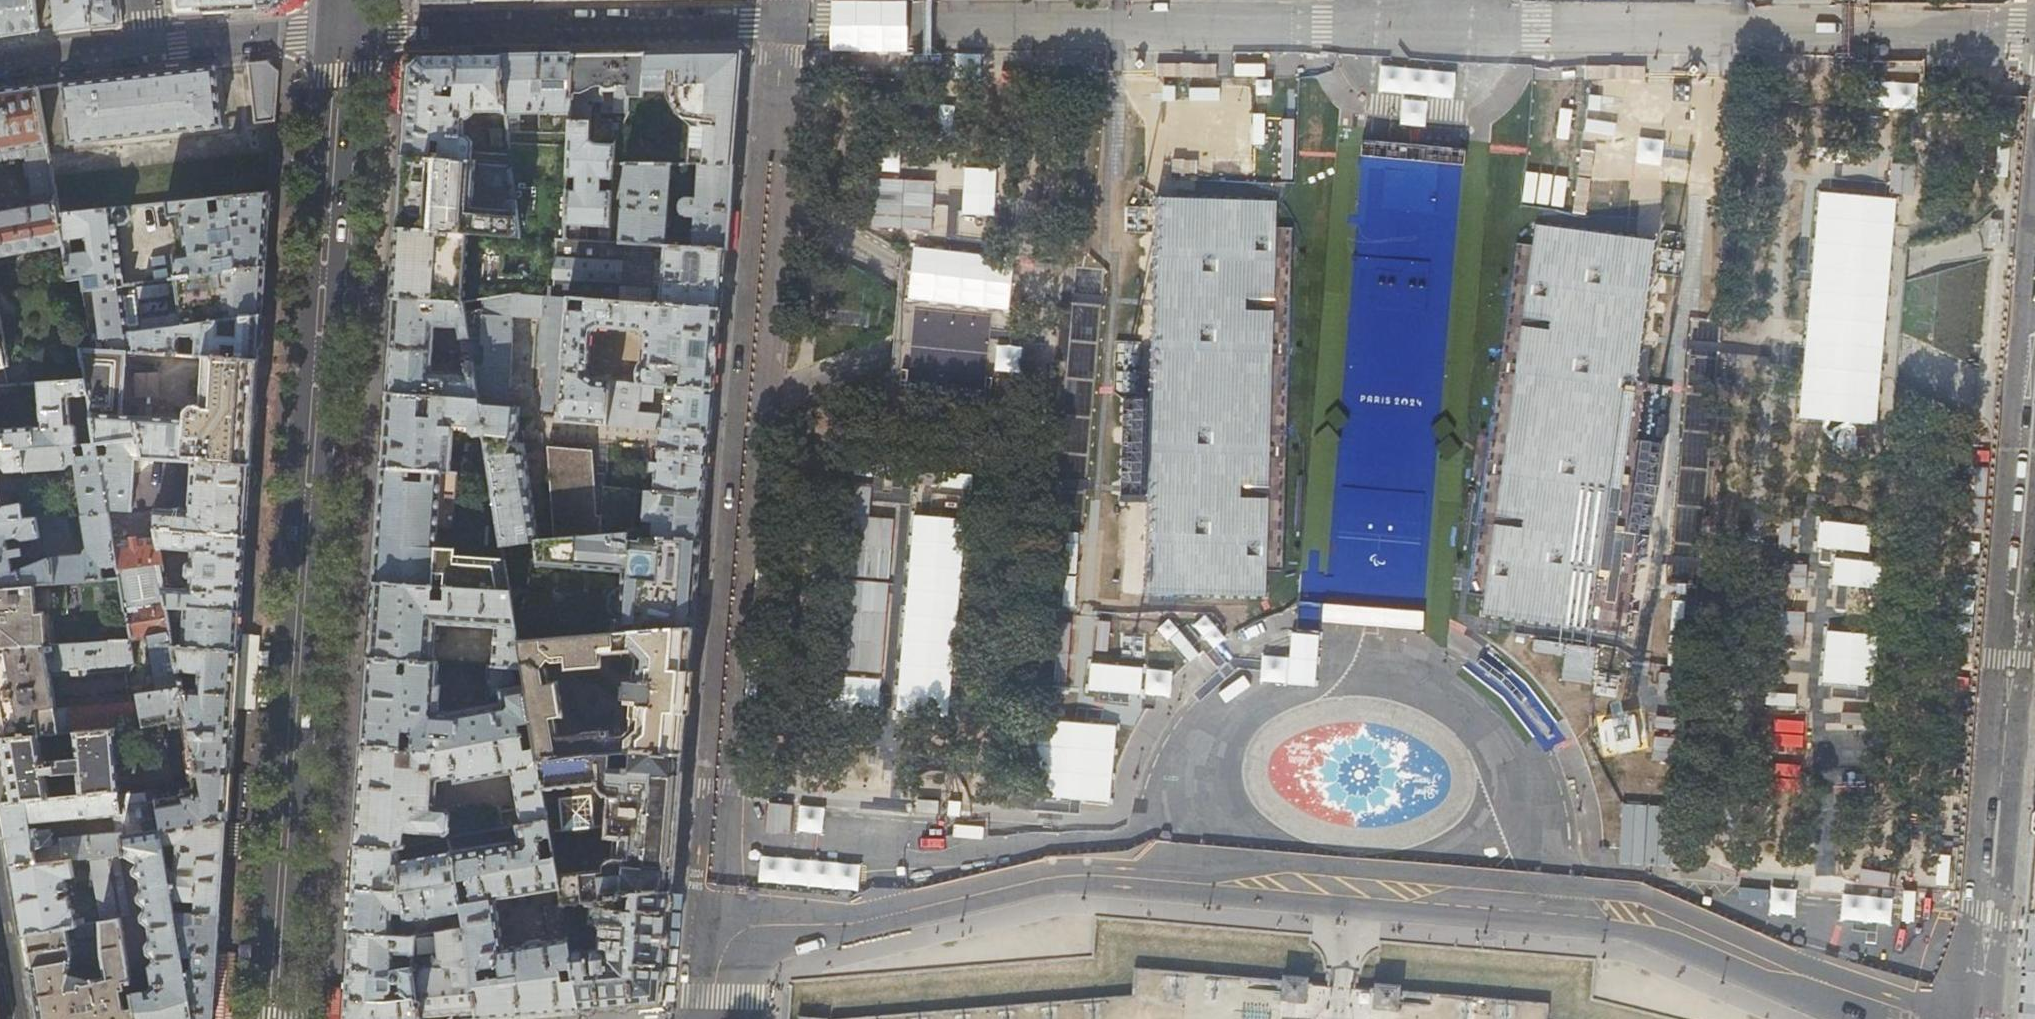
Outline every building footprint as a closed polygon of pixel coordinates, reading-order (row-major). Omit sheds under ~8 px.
[(11,34),(38,31),(35,0),(0,0),(0,36),(11,34)] [(57,28),(56,31),(79,29),(118,24),(115,0),(54,0),(57,28)] [(176,14),(213,12),(258,9),(257,0),(175,0),(176,14)] [(258,9),(273,9),(281,0),(257,0),(258,9)] [(693,53),(646,53),(643,90),(670,88),(668,96),(677,115),(691,127),(688,166),(699,166),(732,166),(734,142),(739,81),(742,52),(693,53)] [(608,54),(573,54),(570,120),(591,120),(592,106),(593,106),(594,102),(601,102),(602,113),(627,113),(628,110),(629,96),(641,97),(643,90),(646,53),(608,54)] [(567,192),(568,178),(570,120),(573,54),(538,55),(501,56),(506,112),(513,164),(522,237),(558,240),(565,240),(567,192)] [(420,57),(409,68),(409,69),(406,113),(403,157),(472,161),(473,142),(467,136),(464,135),(465,118),(469,118),(475,114),(475,112),(506,112),(501,56),(463,56),(420,57)] [(249,64),(256,123),(276,121),(279,72),(268,62),(249,64)] [(215,67),(62,85),(70,144),(222,126),(215,67)] [(60,215),(37,87),(0,92),(0,161),(28,156),(29,163),(28,163),(35,206),(0,212),(0,257),(65,245),(60,215)] [(612,140),(614,140),(625,116),(617,116),(615,123),(612,123),(612,140)] [(590,141),(591,120),(570,120),(568,178),(577,178),(576,192),(567,192),(565,240),(573,241),(574,226),(600,228),(599,243),(609,243),(611,194),(601,193),(602,180),(612,180),(614,144),(597,144),(590,141)] [(513,164),(472,161),(403,157),(400,191),(398,228),(522,237),(513,164)] [(626,165),(621,244),(667,246),(672,166),(626,165)] [(732,166),(699,166),(697,199),(688,199),(686,199),(684,200),(682,202),(682,203),(681,205),(681,216),(676,219),(674,247),(725,249),(730,249),(732,204),(734,166),(732,166)] [(257,195),(271,194),(271,184),(257,184),(257,195)] [(267,238),(271,194),(257,195),(220,198),(222,213),(213,214),(211,199),(168,203),(169,217),(182,215),(187,253),(175,255),(178,279),(265,267),(267,238)] [(129,212),(125,208),(60,215),(65,245),(71,279),(83,278),(85,290),(125,285),(115,222),(120,224),(126,223),(130,218),(129,212)] [(558,240),(522,237),(398,228),(395,266),(393,298),(464,302),(515,295),(553,297),(558,240)] [(573,241),(565,240),(558,240),(553,297),(570,299),(720,308),(723,282),(725,249),(674,247),(667,246),(621,244),(609,243),(599,243),(573,241)] [(263,294),(265,267),(178,279),(182,314),(175,314),(171,318),(172,327),(262,315),(263,294)] [(135,284),(125,285),(85,290),(95,349),(125,351),(124,333),(140,331),(135,284)] [(480,399),(486,437),(504,546),(536,542),(540,541),(524,444),(518,444),(522,408),(515,407),(515,390),(510,390),(512,317),(541,317),(540,377),(547,379),(545,410),(559,411),(570,299),(553,297),(515,295),(464,302),(470,337),(474,362),(480,399)] [(470,337),(464,302),(393,298),(392,322),(390,348),(434,351),(436,325),(459,326),(461,338),(470,337)] [(720,308),(570,299),(559,411),(559,412),(559,423),(584,425),(607,426),(610,385),(610,383),(595,382),(587,375),(592,334),(600,328),(635,330),(645,337),(643,363),(639,369),(637,374),(638,381),(641,387),(653,388),(666,388),(667,386),(713,390),(717,350),(720,308)] [(260,337),(262,315),(172,327),(140,331),(124,333),(125,351),(129,351),(177,355),(177,338),(182,334),(184,335),(188,335),(194,333),(198,338),(196,356),(207,357),(259,360),(260,337)] [(0,334),(0,385),(8,385),(0,334)] [(129,351),(125,351),(95,349),(82,348),(87,379),(89,395),(93,420),(97,443),(140,438),(144,457),(193,460),(252,465),(255,410),(259,360),(207,357),(205,386),(201,386),(200,393),(205,394),(204,404),(198,404),(195,405),(192,407),(189,410),(188,414),(188,420),(125,416),(129,351)] [(432,372),(434,351),(390,348),(388,371),(387,393),(424,395),(433,396),(480,399),(474,362),(465,364),(466,374),(432,372)] [(78,445),(77,426),(74,423),(72,424),(69,399),(70,397),(89,395),(87,379),(38,382),(41,425),(0,428),(0,450),(78,445)] [(0,385),(0,396),(21,394),(21,384),(8,385),(0,385)] [(641,387),(610,385),(607,426),(623,428),(659,430),(659,429),(710,432),(712,408),(713,390),(667,386),(666,388),(664,416),(640,414),(640,401),(651,402),(653,388),(641,387)] [(423,418),(424,395),(387,393),(384,434),(382,468),(443,472),(450,473),(454,428),(471,429),(471,432),(477,438),(486,437),(480,399),(433,396),(431,419),(423,418)] [(97,443),(93,420),(84,422),(87,444),(97,443)] [(144,459),(144,457),(140,438),(97,443),(108,510),(131,511),(135,458),(144,459)] [(87,444),(78,445),(0,450),(0,468),(3,468),(7,472),(65,468),(69,463),(76,462),(83,516),(109,514),(108,510),(97,443),(87,444)] [(557,540),(601,536),(605,489),(605,476),(594,475),(592,452),(548,449),(557,540)] [(642,491),(645,492),(704,496),(708,452),(658,449),(655,487),(642,485),(642,491)] [(249,501),(252,465),(193,460),(190,511),(156,509),(155,530),(157,530),(247,536),(249,501)] [(437,557),(443,472),(382,468),(377,526),(374,583),(511,591),(507,562),(506,560),(437,557)] [(635,491),(605,489),(601,536),(632,534),(635,491)] [(704,496),(645,492),(644,520),(654,520),(652,539),(701,540),(703,515),(704,496)] [(58,518),(57,508),(23,513),(21,497),(11,498),(12,505),(6,505),(2,509),(0,499),(0,522),(58,518)] [(65,582),(67,582),(103,579),(102,568),(118,566),(114,543),(109,514),(83,516),(84,520),(83,520),(87,548),(85,550),(84,554),(52,557),(20,569),(14,572),(10,554),(18,553),(15,537),(17,536),(22,541),(30,539),(31,546),(49,544),(48,538),(40,538),(38,529),(60,527),(59,518),(58,518),(0,522),(0,587),(65,582)] [(244,579),(247,536),(157,530),(158,539),(160,548),(194,551),(193,563),(190,563),(188,564),(187,575),(189,577),(192,577),(191,589),(164,587),(168,606),(242,611),(244,579)] [(632,534),(601,536),(557,540),(540,541),(536,542),(537,564),(507,562),(511,591),(519,640),(693,628),(697,586),(701,540),(652,539),(642,539),(642,533),(632,534)] [(158,539),(114,543),(118,566),(119,569),(163,563),(160,548),(158,539)] [(163,563),(119,569),(120,578),(121,584),(125,610),(126,610),(131,640),(144,638),(153,690),(181,685),(174,647),(168,606),(164,587),(161,571),(164,571),(163,563)] [(0,587),(0,649),(47,646),(46,613),(67,611),(65,582),(0,587)] [(53,620),(59,614),(69,613),(67,582),(65,582),(67,611),(46,613),(47,646),(54,645),(53,620)] [(436,622),(495,627),(493,666),(515,667),(524,667),(519,640),(511,591),(374,583),(371,622),(369,658),(434,662),(436,622)] [(241,630),(242,611),(168,606),(174,647),(239,651),(241,634),(241,630)] [(524,667),(527,686),(533,721),(534,732),(535,738),(537,748),(539,758),(612,753),(633,751),(683,754),(686,719),(691,653),(693,628),(519,640),(524,667)] [(248,707),(253,635),(241,634),(239,651),(235,707),(248,707)] [(51,677),(127,671),(131,664),(136,663),(131,640),(54,645),(47,646),(0,649),(0,738),(0,739),(39,736),(50,735),(56,734),(74,733),(114,730),(128,728),(145,727),(144,726),(141,702),(130,703),(130,696),(55,701),(51,677)] [(162,831),(227,821),(235,716),(235,707),(239,651),(174,647),(181,685),(153,690),(144,692),(139,693),(139,696),(141,702),(144,726),(167,721),(168,730),(166,730),(177,797),(157,800),(162,831)] [(518,686),(515,667),(493,666),(489,665),(489,706),(453,712),(435,711),(438,662),(434,662),(369,658),(366,692),(362,746),(402,748),(403,731),(413,732),(412,748),(433,749),(522,734),(520,724),(533,721),(527,686),(518,686)] [(139,693),(144,692),(143,687),(131,688),(133,697),(139,696),(139,693)] [(145,727),(128,728),(129,737),(147,735),(146,727),(145,727)] [(114,730),(74,733),(75,758),(63,760),(62,751),(52,753),(53,761),(44,761),(39,736),(0,739),(4,764),(11,802),(50,799),(46,775),(77,772),(79,796),(119,792),(119,793),(114,730)] [(549,820),(539,758),(537,748),(526,749),(524,739),(535,738),(534,732),(522,734),(433,749),(412,748),(402,748),(362,746),(359,795),(356,846),(394,849),(445,836),(445,833),(449,831),(450,813),(447,809),(435,808),(436,779),(456,775),(456,780),(512,771),(518,807),(501,810),(504,827),(515,825),(549,820)] [(683,754),(633,751),(632,770),(613,768),(612,753),(539,758),(549,820),(550,828),(562,827),(567,829),(575,832),(583,832),(589,832),(596,831),(600,829),(604,829),(605,815),(610,815),(610,820),(612,820),(611,835),(615,835),(613,858),(608,859),(605,861),(602,866),(602,871),(558,873),(560,888),(561,895),(563,905),(623,898),(624,893),(671,891),(675,847),(680,785),(683,754)] [(152,966),(129,969),(137,1018),(194,1018),(176,913),(173,899),(168,870),(164,845),(162,831),(157,800),(156,791),(119,793),(119,792),(126,855),(141,863),(141,865),(135,871),(136,875),(144,879),(146,891),(140,897),(141,903),(149,907),(149,910),(143,916),(144,922),(152,926),(154,941),(148,946),(149,954),(157,958),(157,960),(152,966)] [(11,866),(109,856),(126,855),(119,792),(79,796),(50,799),(11,802),(1,803),(6,829),(12,863),(11,863),(11,866)] [(456,881),(462,910),(464,925),(476,1010),(478,1018),(528,1015),(580,1010),(571,952),(568,937),(505,946),(496,898),(560,888),(558,873),(550,828),(549,820),(515,825),(517,839),(451,850),(451,853),(456,881)] [(225,859),(227,821),(162,831),(164,845),(179,843),(178,865),(180,866),(178,868),(177,870),(168,870),(173,899),(197,900),(196,915),(197,915),(197,913),(221,913),(224,869),(225,859)] [(237,859),(239,822),(227,821),(225,859),(237,859)] [(398,852),(394,849),(356,846),(354,867),(353,889),(399,892),(456,881),(451,853),(398,862),(400,859),(400,855),(398,852)] [(109,856),(11,866),(17,897),(23,935),(68,928),(76,926),(85,925),(84,918),(76,919),(74,909),(71,910),(68,895),(61,897),(61,892),(67,890),(65,878),(74,877),(73,872),(94,870),(103,922),(121,919),(109,856)] [(462,910),(456,881),(399,892),(353,889),(351,912),(350,933),(392,936),(394,919),(399,919),(400,912),(404,912),(405,920),(462,910)] [(623,898),(563,905),(566,922),(599,926),(598,950),(571,952),(580,1010),(603,1009),(661,1004),(662,1004),(667,947),(671,891),(624,893),(623,898)] [(563,905),(561,895),(559,896),(558,897),(556,898),(556,899),(556,901),(560,928),(561,930),(564,931),(566,931),(567,931),(566,922),(563,905)] [(176,913),(194,1018),(214,1018),(218,960),(218,952),(221,913),(197,913),(197,915),(196,915),(176,913)] [(2026,913),(2023,942),(2021,970),(2034,972),(2034,914),(2026,913)] [(103,922),(102,922),(102,954),(106,977),(86,981),(83,977),(69,974),(73,955),(68,928),(23,935),(29,969),(38,1018),(137,1018),(129,969),(121,919),(103,922)] [(85,925),(76,926),(78,937),(96,934),(94,923),(85,925)] [(432,965),(412,966),(420,1014),(448,1012),(476,1010),(464,925),(436,931),(438,957),(432,965)] [(350,933),(347,972),(346,988),(344,1018),(345,1018),(420,1018),(420,1014),(412,966),(393,968),(394,952),(408,952),(407,959),(413,959),(416,937),(392,936),(350,933)] [(229,952),(218,952),(218,960),(214,1018),(225,1018),(229,952)] [(2021,970),(2018,1009),(2017,1018),(2034,1018),(2034,972),(2021,970)] [(1300,1003),(1305,1003),(1305,999),(1304,999),(1306,983),(1307,979),(1302,979),(1302,980),(1287,979),(1287,978),(1283,977),(1282,984),(1281,1001),(1285,1002),(1285,1001),(1300,1002),(1300,1003)] [(1381,985),(1376,985),(1376,989),(1375,1005),(1374,1005),(1374,1009),(1379,1009),(1394,1010),(1394,1011),(1399,1011),(1399,1007),(1400,993),(1400,987),(1396,987),(1381,986),(1381,985)] [(344,1018),(346,988),(335,988),(333,1017),(344,1018)]
